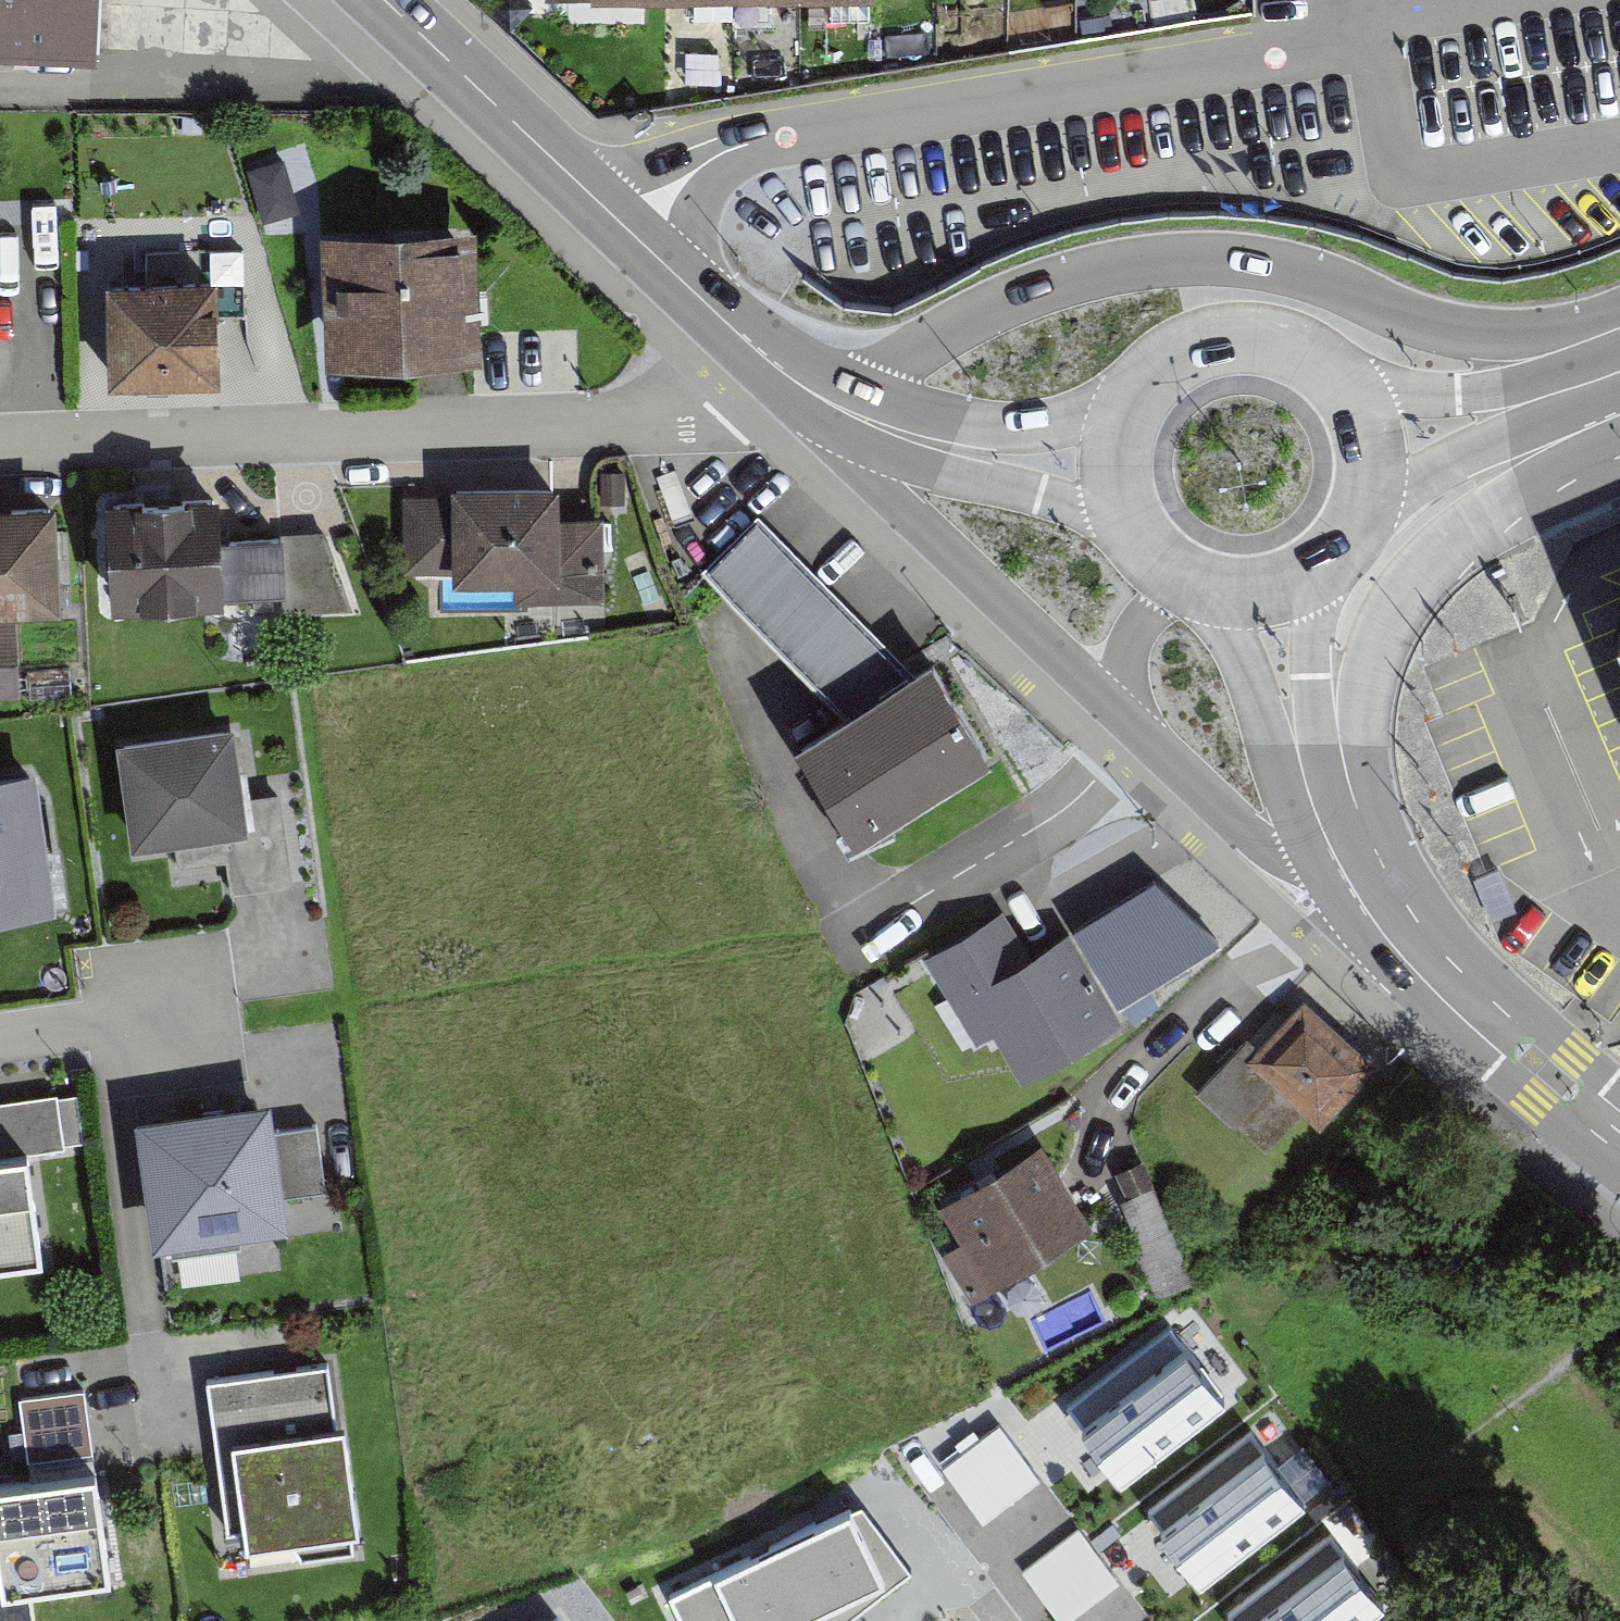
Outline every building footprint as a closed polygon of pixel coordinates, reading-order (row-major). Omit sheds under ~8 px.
[(100,63),(103,0),(0,0),(0,59),(100,63)] [(479,233),(328,238),(332,364),(483,359),(479,233)] [(224,280),(110,286),(117,397),(231,391),(224,280)] [(451,491),(402,493),(404,570),(453,569),(453,574),(514,572),(515,596),(606,594),(603,511),(560,512),(559,476),(451,479),(451,491)] [(0,497),(0,605),(63,602),(57,494),(0,497)] [(222,504),(118,505),(119,603),(292,600),(293,616),(355,613),(354,591),(334,541),(226,545),(222,504)] [(910,664),(758,511),(702,565),(841,705),(910,664)] [(0,617),(0,694),(20,693),(16,616),(0,617)] [(991,748),(932,651),(910,664),(841,705),(797,732),(856,830),(991,748)] [(234,719),(116,735),(132,842),(173,836),(249,826),(245,795),(234,719)] [(0,768),(0,912),(57,905),(38,763),(0,768)] [(245,795),(249,826),(173,836),(177,864),(226,857),(231,889),(293,881),(280,790),(245,795)] [(1154,880),(1075,929),(1119,1001),(1217,942),(1154,880)] [(1019,972),(990,925),(930,962),(951,997),(978,981),(1027,1060),(1102,1014),(1061,947),(1019,972)] [(1385,1082),(1304,1007),(1262,1052),(1247,1039),(1202,1088),(1274,1154),(1309,1116),(1334,1138),(1385,1082)] [(28,1144),(64,1139),(58,1092),(0,1100),(0,1148),(28,1144)] [(272,1094),(134,1112),(152,1242),(289,1224),(286,1194),(276,1127),(272,1094)] [(276,1127),(286,1194),(326,1188),(317,1121),(276,1127)] [(43,1255),(28,1144),(0,1148),(0,1261),(43,1255)] [(1078,1219),(1037,1154),(952,1207),(970,1236),(945,1252),(973,1296),(1003,1278),(997,1269),(1078,1219)] [(1190,1278),(1139,1164),(1116,1174),(1146,1241),(1137,1246),(1157,1292),(1190,1278)] [(1225,1395),(1173,1328),(1070,1408),(1122,1475),(1225,1395)] [(328,1360),(206,1376),(227,1530),(245,1528),(247,1544),(360,1529),(345,1421),(337,1422),(328,1360)] [(84,1387),(19,1396),(30,1474),(95,1465),(84,1387)] [(1039,1476),(998,1425),(943,1468),(983,1520),(1039,1476)] [(1304,1501),(1252,1433),(1149,1513),(1201,1581),(1304,1501)] [(0,1478),(0,1575),(2,1591),(110,1577),(95,1465),(30,1474),(0,1478)] [(670,1597),(681,1620),(730,1620),(736,1618),(737,1620),(792,1620),(819,1608),(829,1620),(842,1620),(911,1567),(860,1501),(670,1597)] [(1077,1528),(1022,1572),(1062,1620),(1064,1620),(1118,1578),(1077,1528)] [(1332,1534),(1229,1613),(1235,1620),(1358,1620),(1384,1601),(1332,1534)]
